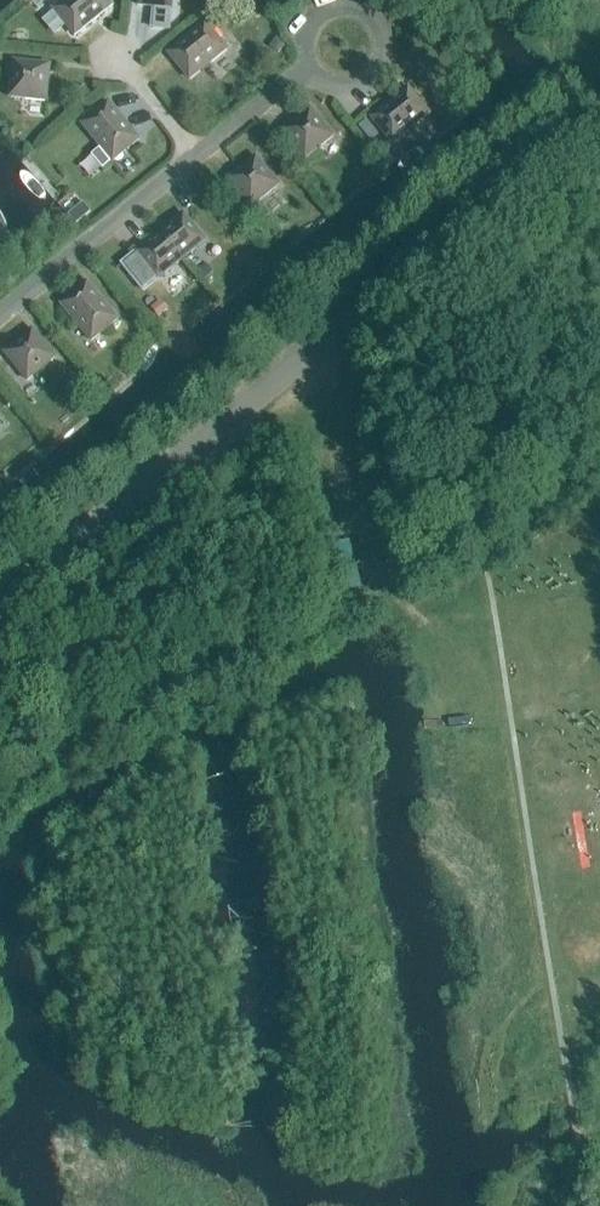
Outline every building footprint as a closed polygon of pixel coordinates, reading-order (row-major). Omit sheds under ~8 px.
[(75,36),(112,6),(107,0),(66,0),(54,10),(75,36)] [(153,7),(152,22),(170,24),(171,9),(172,0),(138,0),(138,6),(153,7)] [(169,54),(190,80),(226,50),(205,24),(169,54)] [(278,55),(286,46),(276,38),(272,44),(273,51),(278,55)] [(49,65),(14,62),(11,97),(46,101),(49,65)] [(73,97),(79,105),(91,96),(85,87),(73,97)] [(371,118),(393,144),(429,114),(408,88),(371,118)] [(113,161),(139,139),(109,103),(83,125),(113,161)] [(310,109),(283,132),(305,159),(333,137),(310,109)] [(256,158),(229,180),(251,208),(278,185),(256,158)] [(375,160),(368,165),(367,172),(372,179),(383,171),(375,160)] [(76,224),(91,212),(83,203),(68,215),(76,224)] [(269,215),(261,204),(252,210),(260,222),(269,215)] [(183,215),(160,234),(181,260),(205,241),(183,215)] [(136,253),(122,264),(144,290),(158,279),(181,260),(160,234),(136,253)] [(87,283),(61,305),(91,341),(117,320),(87,283)] [(162,301),(152,309),(159,318),(169,309),(162,301)] [(54,358),(32,331),(5,353),(27,380),(54,358)]
